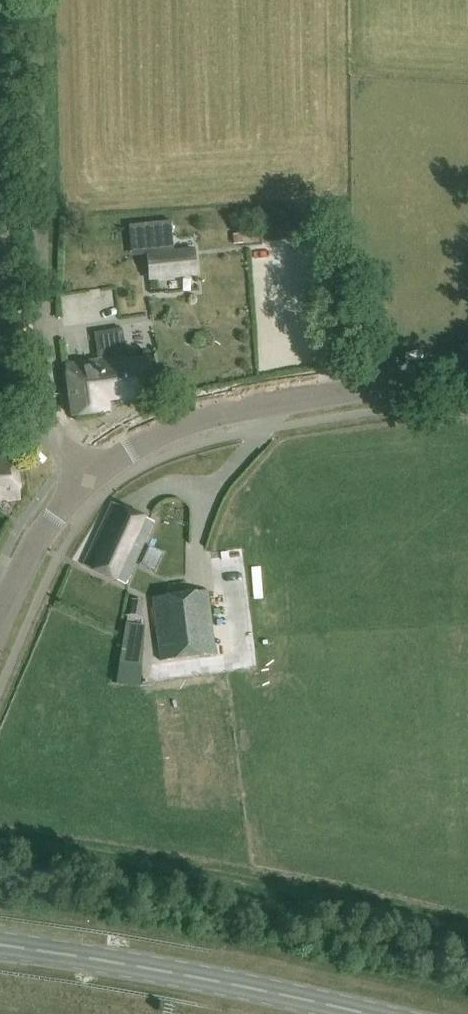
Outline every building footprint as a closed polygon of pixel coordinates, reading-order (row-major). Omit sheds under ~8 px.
[(153,281),(202,278),(200,247),(179,249),(177,223),(136,225),(138,255),(151,254),(153,281)] [(125,351),(122,330),(95,334),(99,360),(66,365),(73,416),(108,411),(107,401),(153,394),(148,358),(136,360),(135,350),(125,351)] [(15,453),(0,455),(0,501),(19,499),(15,453)] [(150,522),(108,503),(79,565),(122,585),(150,522)] [(171,596),(150,599),(159,661),(212,655),(204,592),(187,594),(186,583),(170,585),(171,596)] [(130,616),(140,617),(142,601),(131,600),(130,616)] [(130,625),(130,665),(147,665),(147,625),(130,625)]
